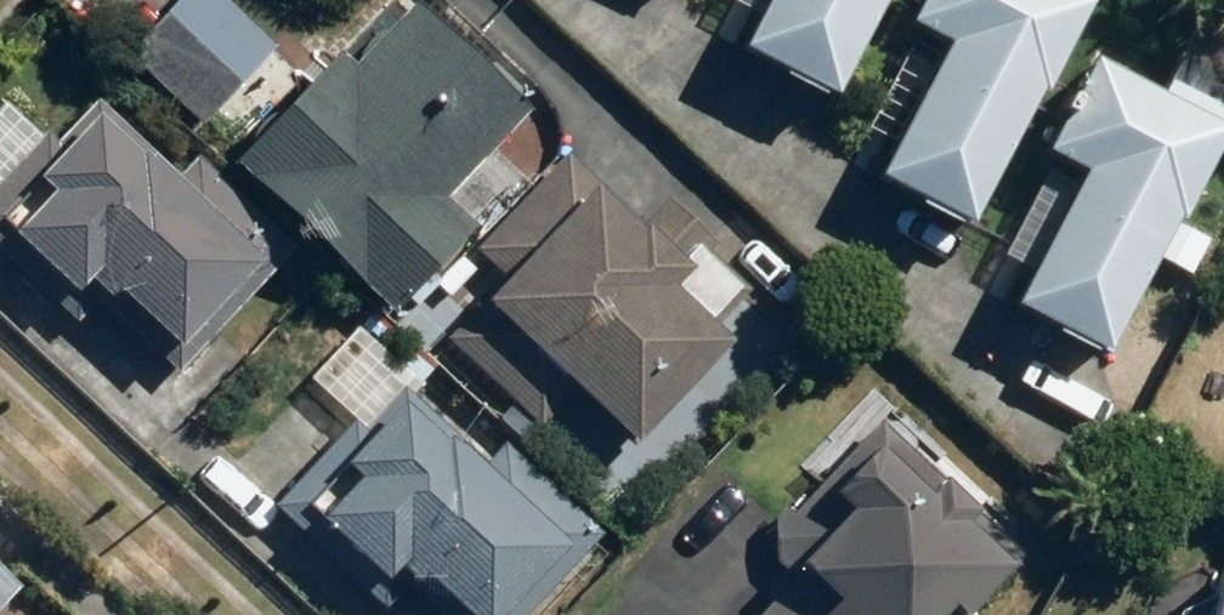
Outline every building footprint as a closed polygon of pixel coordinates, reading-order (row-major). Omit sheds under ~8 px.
[(136,46),(214,125),(289,51),(239,0),(183,0),(136,46)] [(246,160),(412,316),(500,222),(463,188),(545,101),(438,0),(430,0),(370,64),(351,47),(246,160)] [(766,48),(865,97),(913,0),(790,0),(766,48)] [(937,16),(976,37),(907,166),(993,212),(1108,0),(945,0),(937,16)] [(1122,52),(1072,145),(1106,164),(1073,222),(1040,203),(1016,246),(1049,265),(1037,288),(1131,341),(1223,177),(1223,90),(1195,73),(1187,89),(1122,52)] [(283,267),(111,91),(58,143),(7,91),(0,99),(0,239),(18,221),(94,299),(126,268),(202,346),(283,267)] [(666,229),(618,182),(509,294),(656,438),(754,338),(694,279),(712,261),(672,222),(666,229)] [(415,377),(286,507),(362,583),(385,560),(408,584),(432,560),(487,614),(515,614),(606,523),(522,439),(500,461),(415,377)] [(789,517),(787,555),(807,575),(766,614),(959,614),(972,602),(984,614),(1050,549),(888,386),(809,464),(826,480),(789,517)] [(43,585),(0,541),(0,614),(13,614),(43,585)] [(1220,545),(1191,614),(1223,614),(1223,546),(1220,545)]
